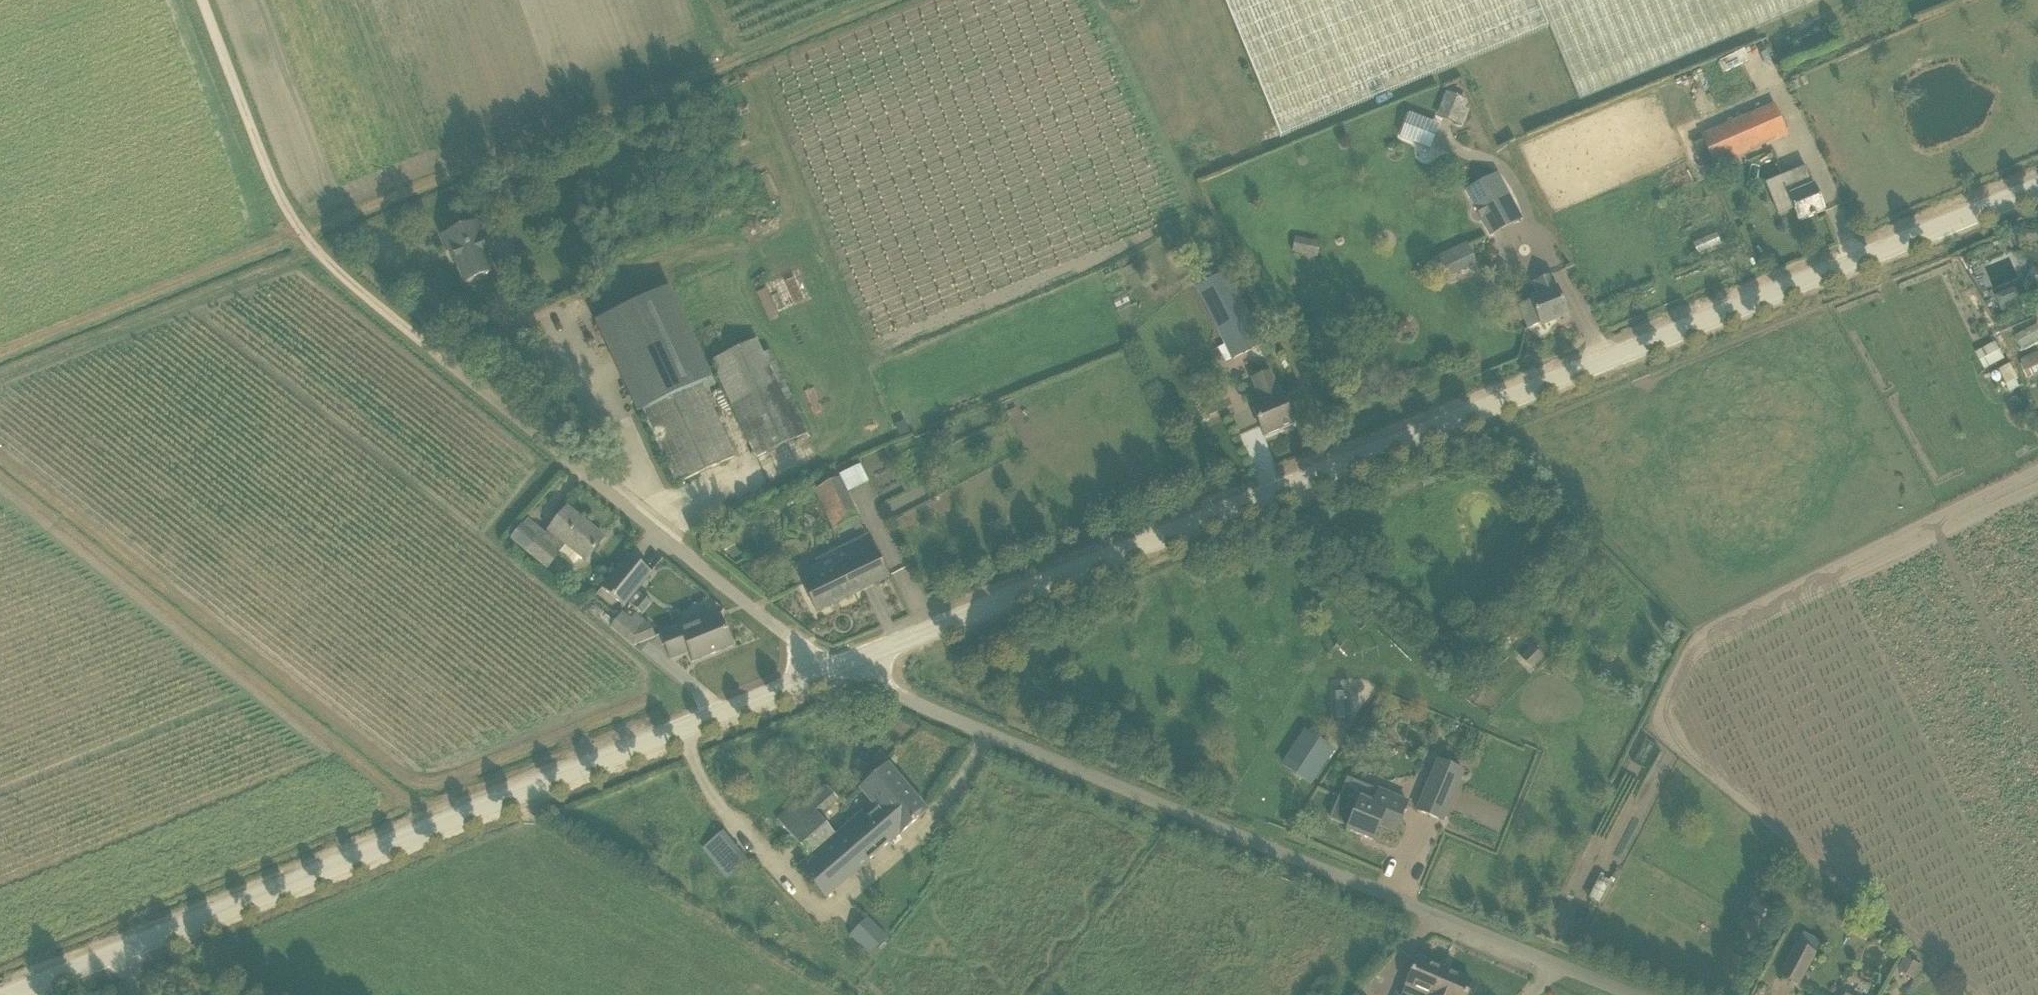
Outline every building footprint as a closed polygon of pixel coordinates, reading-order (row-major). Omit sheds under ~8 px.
[(1549,27),(1579,100),(1824,0),(1224,0),(1281,137),(1549,27)] [(1744,50),(1720,62),(1721,64),(1719,65),(1723,73),(1749,60),(1744,50)] [(1462,125),(1468,110),(1464,108),(1468,99),(1446,91),(1436,115),(1462,125)] [(1698,127),(1702,136),(1701,136),(1714,166),(1787,134),(1775,105),(1713,131),(1710,122),(1698,127)] [(636,133),(625,137),(628,145),(638,141),(636,133)] [(1793,209),(1798,222),(1825,211),(1814,185),(1813,186),(1805,167),(1765,183),(1778,215),(1793,209)] [(1520,218),(1497,175),(1467,190),(1491,234),(1520,218)] [(465,283),(484,275),(496,271),(476,223),(444,236),(451,254),(454,253),(465,283)] [(1295,236),(1292,252),(1311,256),(1314,240),(1295,236)] [(1467,242),(1431,260),(1441,281),(1477,263),(1467,242)] [(723,268),(678,289),(757,457),(808,433),(772,358),(767,360),(723,268)] [(2033,268),(2028,283),(2037,286),(2037,269),(2033,268)] [(1195,287),(1233,359),(1262,344),(1225,271),(1195,287)] [(1520,305),(1529,328),(1540,323),(1541,325),(1567,315),(1557,289),(1556,289),(1551,276),(1535,282),(1540,295),(1531,299),(1531,301),(1520,305)] [(2006,291),(1995,295),(2000,307),(2011,303),(2006,291)] [(602,324),(677,484),(735,456),(722,430),(700,384),(712,378),(672,293),(660,298),(602,324)] [(1977,350),(1984,366),(2004,358),(1997,341),(1977,350)] [(2028,378),(2037,373),(2037,351),(2019,360),(2028,378)] [(2008,384),(2016,380),(2007,364),(2000,368),(2008,384)] [(1252,407),(1264,436),(1293,425),(1281,395),(1280,395),(1270,371),(1251,378),(1261,403),(1252,407)] [(848,491),(869,480),(860,462),(839,472),(848,491)] [(839,480),(814,493),(833,530),(858,517),(839,480)] [(604,538),(567,508),(546,534),(528,519),(512,539),(548,568),(559,555),(558,554),(566,544),(586,560),(604,538)] [(803,584),(817,613),(888,578),(868,536),(817,561),(823,575),(803,584)] [(625,607),(653,573),(630,553),(601,587),(625,607)] [(652,603),(641,595),(632,606),(643,614),(652,603)] [(640,627),(630,619),(623,612),(610,628),(633,646),(640,627)] [(694,621),(660,634),(670,659),(688,652),(692,662),(733,646),(721,615),(695,626),(694,621)] [(1532,669),(1543,658),(1532,646),(1520,657),(1532,669)] [(1305,730),(1282,766),(1313,785),(1336,749),(1305,730)] [(1417,810),(1442,821),(1463,771),(1437,761),(1417,810)] [(900,835),(927,811),(888,765),(860,789),(873,804),(855,819),(827,786),(804,806),(799,801),(777,820),(810,858),(799,868),(825,898),(899,834),(900,835)] [(1395,832),(1407,802),(1379,790),(1372,805),(1360,800),(1358,803),(1340,796),(1331,819),(1349,826),(1347,830),(1373,841),(1379,825),(1395,832)] [(744,865),(744,864),(733,852),(718,864),(729,877),(744,865)] [(1849,929),(1858,913),(1850,908),(1841,925),(1849,929)] [(867,916),(849,935),(870,956),(888,937),(867,916)] [(1798,985),(1807,967),(1821,942),(1803,933),(1780,975),(1798,985)] [(1921,967),(1904,958),(1897,971),(1914,980),(1921,967)] [(1444,970),(1417,959),(1401,994),(1433,994),(1444,970)] [(1472,991),(1469,989),(1472,982),(1444,970),(1433,994),(1470,994),(1472,991)]
